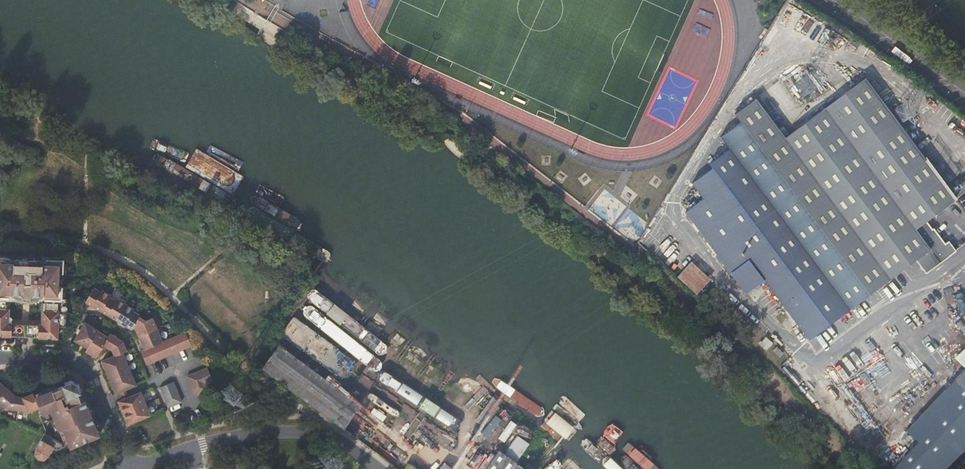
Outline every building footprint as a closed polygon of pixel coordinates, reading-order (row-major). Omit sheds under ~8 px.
[(807,343),(914,259),(924,273),(954,250),(946,239),(942,242),(931,227),(930,228),(924,220),(950,199),(859,81),(779,143),(751,105),(730,121),(735,128),(715,143),(725,155),(705,170),(708,175),(689,190),(700,205),(683,219),(743,296),(761,282),(807,343)] [(692,200),(689,200),(685,202),(685,205),(686,208),(689,209),(693,208),(694,206),(694,203),(692,200)] [(675,254),(662,269),(695,300),(708,285),(675,254)] [(0,258),(0,336),(15,336),(16,324),(8,324),(8,297),(19,297),(19,293),(34,294),(34,298),(45,298),(44,324),(36,324),(36,337),(57,337),(57,325),(65,326),(66,298),(60,298),(61,286),(59,286),(59,273),(61,273),(62,260),(46,260),(46,262),(39,262),(39,260),(16,259),(16,261),(10,261),(10,259),(0,258)] [(146,350),(163,342),(157,329),(161,328),(156,317),(146,321),(138,316),(139,315),(133,311),(134,309),(117,299),(116,301),(109,297),(110,295),(102,290),(101,292),(95,288),(87,301),(133,329),(134,327),(138,329),(138,330),(146,350)] [(117,392),(122,390),(129,388),(137,384),(124,353),(127,351),(123,341),(111,334),(109,337),(86,322),(76,339),(89,347),(87,350),(99,356),(105,345),(114,350),(116,355),(103,359),(117,392)] [(286,327),(283,336),(302,342),(305,334),(286,327)] [(191,345),(186,333),(163,342),(146,350),(142,351),(148,364),(192,346),(191,345)] [(767,349),(773,342),(766,335),(759,343),(767,349)] [(277,377),(301,396),(314,379),(276,350),(264,368),(266,369),(277,377)] [(195,396),(209,390),(206,384),(213,381),(208,369),(186,376),(195,396)] [(908,432),(919,443),(895,468),(947,468),(964,450),(964,373),(908,432)] [(301,396),(346,430),(353,422),(360,413),(314,379),(301,396)] [(35,454),(35,455),(38,458),(43,459),(48,455),(49,456),(99,438),(83,397),(82,398),(77,386),(78,386),(78,384),(71,382),(63,386),(63,387),(59,389),(58,386),(50,389),(42,392),(42,391),(33,394),(38,406),(41,414),(39,415),(46,430),(36,449),(35,454)] [(159,387),(168,407),(180,402),(172,382),(159,387)] [(33,394),(33,393),(23,397),(16,396),(0,383),(0,402),(4,406),(27,410),(38,406),(33,394)] [(124,395),(125,399),(132,396),(130,392),(129,388),(122,390),(124,395)] [(120,401),(129,423),(135,421),(149,415),(140,393),(132,396),(125,399),(120,401)] [(416,406),(431,415),(436,405),(422,397),(416,406)] [(346,430),(355,437),(362,428),(353,422),(346,430)] [(355,437),(388,461),(397,468),(403,459),(362,428),(355,437)] [(519,465),(495,446),(477,468),(516,468),(519,465)] [(397,468),(398,468),(416,468),(403,459),(397,468)] [(444,465),(435,459),(428,468),(441,468),(444,465)]
